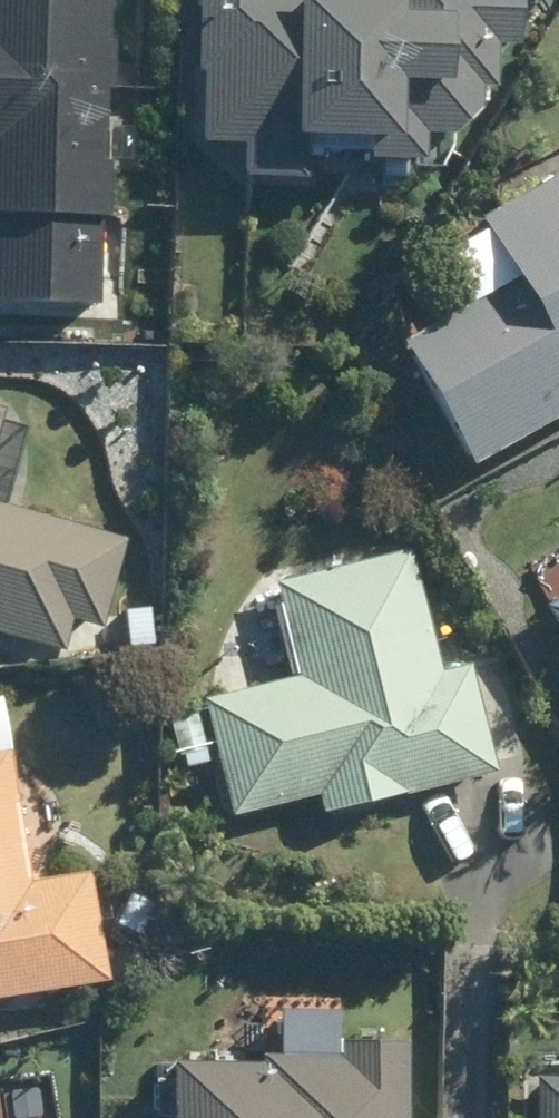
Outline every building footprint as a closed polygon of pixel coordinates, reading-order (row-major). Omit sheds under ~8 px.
[(105,308),(105,220),(115,221),(117,163),(110,163),(112,87),(118,87),(119,46),(114,46),(115,0),(0,0),(0,306),(105,308)] [(526,0),(206,0),(204,71),(210,71),(208,145),(250,147),(250,182),(313,183),(314,143),(378,144),(379,163),(431,163),(431,139),(461,139),(487,115),(488,92),(505,92),(506,49),(524,50),(526,0)] [(411,181),(412,167),(386,166),(386,180),(411,181)] [(527,284),(409,351),(478,472),(558,426),(558,185),(492,224),(527,284)] [(9,418),(0,415),(0,448),(9,418)] [(0,505),(0,632),(73,653),(82,622),(108,629),(133,545),(0,505)] [(305,680),(210,702),(236,817),(324,798),(327,816),(504,776),(479,668),(443,676),(414,554),(282,584),(305,680)] [(149,607),(125,608),(128,644),(152,641),(149,607)] [(202,716),(175,722),(186,769),(213,763),(202,716)] [(111,987),(94,878),(37,887),(16,753),(0,755),(0,1003),(111,987)] [(130,891),(114,921),(141,934),(156,905),(130,891)] [(345,1063),(269,1064),(269,1070),(182,1071),(183,1117),(415,1117),(415,1050),(345,1051),(345,1063)] [(541,1117),(558,1117),(558,1083),(542,1082),(541,1117)]
